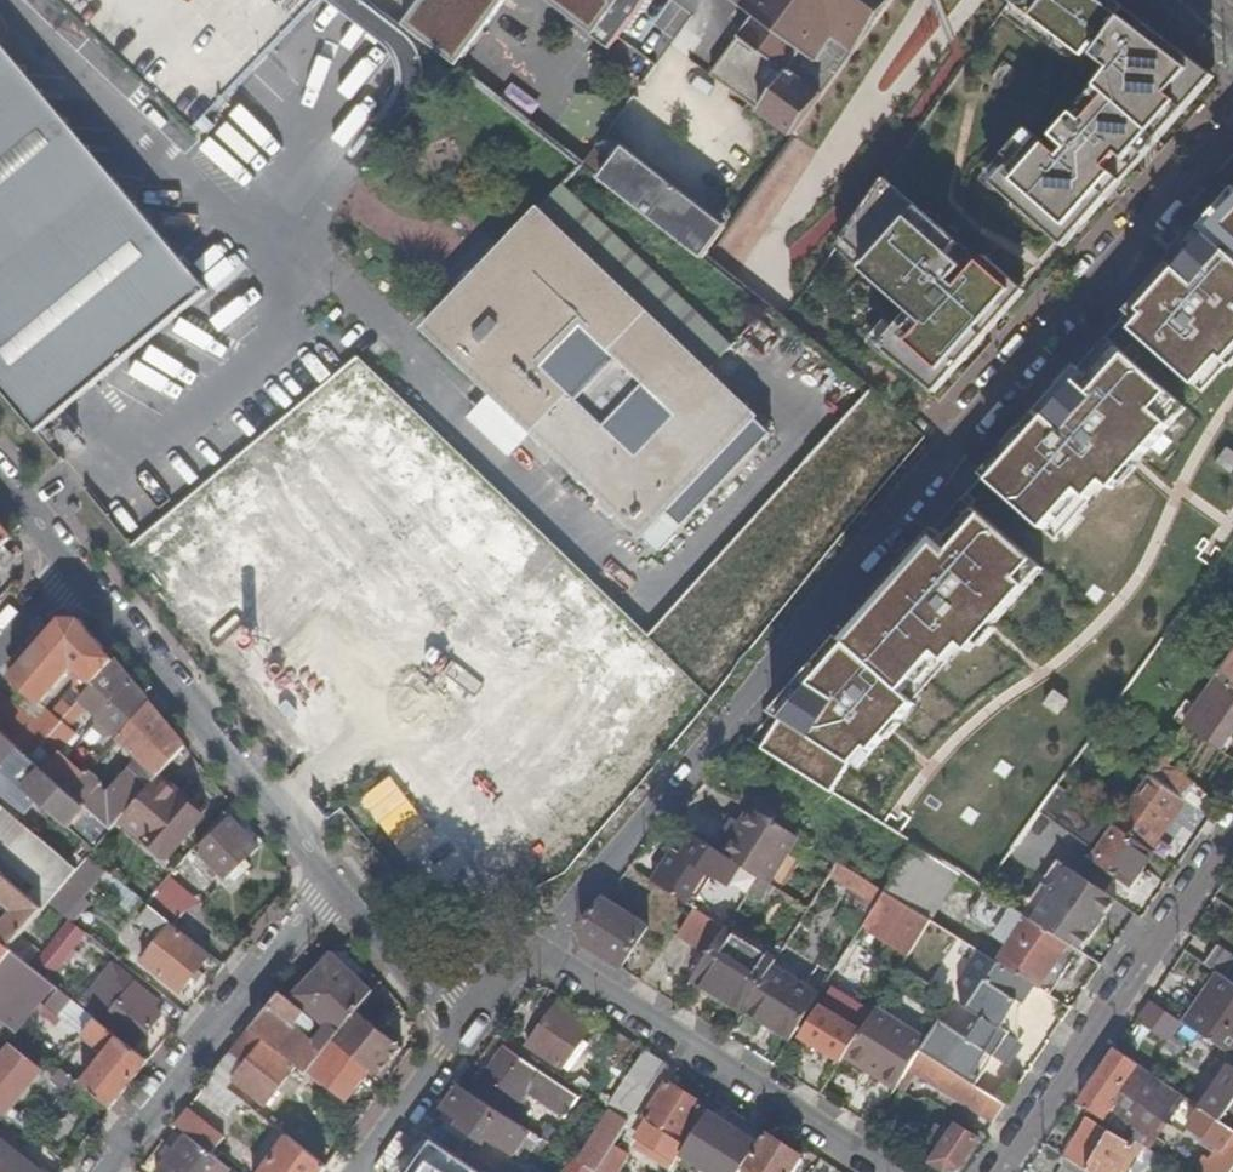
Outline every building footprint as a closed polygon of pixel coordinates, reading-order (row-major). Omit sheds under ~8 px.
[(197,129),(321,0),(61,0),(197,129)] [(403,25),(457,66),(482,32),(481,31),(504,0),(422,0),(403,25)] [(601,21),(591,34),(610,48),(644,0),(573,0),(601,21)] [(738,6),(737,8),(741,11),(742,10),(751,16),(751,20),(741,34),(739,34),(736,38),(737,39),(711,75),(793,135),(893,0),(730,0),(738,6)] [(1080,52),(1093,38),(1098,43),(1090,52),(1107,67),(1048,133),(1063,146),(1056,154),(1023,125),(999,151),(1007,158),(987,180),(1050,236),(1197,70),(1177,48),(1115,1),(1113,0),(1021,0),(1080,52)] [(51,207),(95,158),(0,45),(0,264),(51,207)] [(644,81),(652,58),(626,49),(618,73),(644,81)] [(1203,77),(1197,70),(1050,236),(1057,242),(1203,77)] [(703,257),(726,274),(797,174),(802,178),(819,154),(793,135),(725,227),(703,257)] [(703,257),(725,227),(657,173),(625,148),(614,162),(587,143),(577,156),(603,175),(601,178),(703,257)] [(1007,158),(999,151),(980,173),(987,180),(1007,158)] [(0,264),(0,389),(34,429),(203,288),(95,158),(51,207),(0,264)] [(883,179),(837,245),(904,305),(874,339),(897,360),(903,353),(935,380),(978,331),(972,325),(1006,287),(974,259),(883,179)] [(490,394),(530,433),(639,537),(663,513),(679,528),(746,457),(731,441),(755,416),(707,370),(732,344),(562,181),(421,329),(490,394)] [(1122,320),(1199,392),(1232,354),(1232,187),(1122,320)] [(980,252),(974,259),(1006,287),(972,325),(978,331),(1018,286),(980,252)] [(1107,340),(986,472),(1055,538),(1105,482),(1113,490),(1139,461),(1185,409),(1107,340)] [(903,353),(897,360),(929,387),(935,380),(903,353)] [(509,455),(530,433),(490,394),(468,416),(509,455)] [(1232,468),(1232,454),(1219,446),(1209,463),(1229,474),(1232,468)] [(963,497),(768,710),(774,713),(755,743),(831,792),(849,762),(865,771),(920,707),(916,704),(967,649),(976,655),(1050,574),(963,497)] [(0,524),(0,550),(12,539),(0,524)] [(1188,609),(1179,622),(1187,628),(1196,615),(1188,609)] [(85,695),(115,660),(81,619),(60,620),(12,676),(42,701),(53,688),(58,692),(64,686),(60,681),(74,665),(78,667),(79,689),(85,695)] [(1219,676),(1227,681),(1232,685),(1232,657),(1219,676)] [(43,743),(30,759),(71,794),(87,777),(60,753),(85,723),(79,718),(89,706),(98,713),(102,717),(100,719),(121,737),(150,702),(115,660),(85,695),(74,709),(51,735),(43,743)] [(1232,685),(1222,700),(1216,696),(1227,681),(1219,676),(1197,708),(1185,725),(1193,731),(1220,749),(1232,731),(1232,685)] [(1055,715),(1064,699),(1045,689),(1036,705),(1055,715)] [(1173,720),(1183,727),(1185,725),(1197,708),(1187,700),(1173,720)] [(43,728),(51,735),(74,709),(65,702),(43,728)] [(160,776),(186,746),(150,702),(121,737),(118,740),(160,776)] [(15,745),(30,759),(43,743),(0,705),(0,731),(15,745)] [(114,744),(118,740),(121,737),(100,719),(102,717),(98,713),(88,725),(92,729),(85,738),(93,745),(103,734),(114,744)] [(1159,762),(1167,768),(1193,731),(1185,725),(1183,727),(1159,762)] [(81,836),(86,830),(73,818),(80,810),(0,740),(0,765),(81,836)] [(1167,768),(1159,762),(1150,775),(1183,797),(1192,784),(1167,768)] [(15,781),(0,768),(0,799),(15,781)] [(84,805),(113,830),(122,819),(151,786),(135,771),(109,801),(98,791),(104,784),(90,772),(87,777),(71,794),(84,805)] [(1148,847),(1183,797),(1150,775),(1148,777),(1115,824),(1148,847)] [(151,786),(122,819),(166,858),(203,817),(158,778),(151,786)] [(1042,813),(1097,850),(1115,824),(1061,786),(1051,800),(1042,813)] [(755,801),(751,807),(771,820),(775,813),(755,801)] [(39,892),(32,900),(43,910),(49,903),(58,893),(78,870),(66,860),(0,802),(0,857),(39,892)] [(83,840),(95,851),(113,830),(84,805),(80,810),(73,818),(86,830),(81,836),(79,837),(83,840)] [(749,806),(739,822),(728,840),(720,852),(745,867),(747,869),(758,876),(765,880),(795,835),(771,820),(751,807),(749,806)] [(258,849),(225,814),(203,838),(206,843),(198,850),(224,879),(258,849)] [(728,840),(739,822),(732,817),(720,835),(728,840)] [(1135,866),(1148,847),(1115,824),(1097,850),(1091,859),(1124,881),(1125,880),(1135,866)] [(650,880),(657,884),(690,833),(683,829),(650,880)] [(720,852),(690,833),(657,884),(694,908),(712,877),(730,889),(745,867),(720,852)] [(66,860),(78,870),(89,858),(95,851),(83,840),(66,860)] [(930,920),(961,875),(940,861),(914,845),(884,891),(914,910),(930,920)] [(58,893),(49,903),(72,921),(73,922),(81,912),(90,903),(84,897),(106,871),(89,858),(78,870),(58,893)] [(1028,907),(1023,914),(1027,917),(1043,927),(1080,874),(1060,861),(1035,896),(1025,896),(1028,907)] [(830,876),(875,905),(884,891),(838,862),(830,876)] [(1135,866),(1125,880),(1132,885),(1141,871),(1135,866)] [(747,869),(735,886),(747,894),(750,890),(758,876),(747,869)] [(15,913),(1,928),(0,927),(0,942),(8,950),(43,910),(32,900),(0,872),(0,900),(15,913)] [(1086,955),(1122,903),(1080,874),(1043,927),(1069,945),(1086,955)] [(765,899),(774,886),(765,880),(758,876),(750,890),(765,899)] [(163,884),(146,904),(151,908),(176,928),(192,910),(163,884)] [(914,910),(884,891),(875,905),(873,908),(904,927),(920,938),(931,920),(930,920),(914,910)] [(648,925),(603,897),(580,925),(581,943),(622,969),(648,925)] [(176,928),(151,908),(140,922),(161,939),(142,963),(179,993),(210,956),(176,928)] [(676,936),(707,957),(726,929),(694,908),(676,936)] [(996,936),(1010,945),(1027,917),(1023,914),(1014,908),(996,936)] [(1010,945),(998,963),(1035,987),(1050,996),(1072,964),(1061,958),(1069,945),(1043,927),(1027,917),(1010,945)] [(73,922),(72,921),(39,961),(53,973),(86,933),(73,922)] [(920,938),(904,927),(886,956),(902,965),(920,938)] [(776,961),(726,929),(707,957),(693,978),(744,1010),(772,966),(776,961)] [(12,953),(8,950),(0,942),(0,966),(12,953)] [(1204,963),(1217,971),(1232,982),(1232,955),(1217,945),(1204,963)] [(967,1039),(939,1020),(927,1040),(920,1051),(974,1085),(992,1056),(1003,1063),(1018,1041),(1019,1038),(1020,1009),(1035,987),(998,963),(978,950),(956,983),(961,1005),(981,1018),(967,1039)] [(34,970),(12,953),(0,966),(0,1008),(34,970)] [(251,1029),(297,1065),(308,1074),(316,1064),(334,1041),(338,1035),(340,1036),(358,1013),(370,997),(333,963),(302,997),(328,1021),(331,1025),(315,1044),(295,1028),(306,1013),(281,992),(251,1029)] [(819,995),(772,966),(744,1010),(791,1039),(819,995)] [(1217,971),(1182,1021),(1226,1050),(1232,1055),(1232,982),(1217,971)] [(693,978),(689,984),(740,1016),(744,1010),(693,978)] [(134,984),(106,1020),(136,1046),(161,1015),(153,1009),(158,1002),(134,984)] [(78,1082),(80,1084),(111,1108),(149,1061),(61,992),(48,1009),(107,1056),(87,1080),(82,1076),(78,1082)] [(1172,1031),(1180,1019),(1151,1000),(1138,1018),(1167,1038),(1168,1038),(1173,1041),(1177,1035),(1172,1031)] [(561,1066),(563,1063),(571,1053),(576,1056),(586,1042),(581,1038),(589,1026),(554,1002),(526,1043),(561,1066)] [(799,1036),(840,1062),(846,1054),(860,1031),(836,1016),(840,1010),(834,1007),(830,1013),(819,1005),(799,1036)] [(927,1040),(875,1007),(860,1031),(846,1054),(897,1086),(920,1051),(927,1040)] [(372,1070),(380,1076),(402,1047),(358,1013),(340,1036),(338,1035),(334,1041),(343,1048),(348,1052),(372,1070)] [(251,1029),(236,1049),(251,1060),(236,1081),(267,1105),(297,1065),(251,1029)] [(334,1041),(316,1064),(323,1069),(325,1070),(343,1048),(334,1041)] [(1018,1041),(1003,1063),(1011,1069),(1027,1047),(1018,1041)] [(0,1061),(0,1111),(6,1116),(41,1070),(12,1047),(0,1061)] [(636,1082),(616,1114),(629,1122),(666,1061),(645,1048),(628,1076),(636,1082)] [(528,1093),(567,1118),(580,1098),(504,1049),(475,1094),(512,1118),(528,1093)] [(1156,1138),(1185,1096),(1117,1050),(1079,1105),(1137,1142),(1148,1149),(1156,1138)] [(1226,1050),(1221,1058),(1230,1064),(1232,1066),(1232,1055),(1226,1050)] [(993,1123),(1005,1104),(974,1085),(920,1051),(897,1086),(897,1088),(905,1093),(917,1073),(993,1123)] [(313,1078),(324,1086),(333,1089),(347,1100),(372,1070),(348,1052),(330,1074),(325,1070),(323,1069),(318,1076),(316,1074),(313,1078)] [(571,1053),(563,1063),(569,1067),(576,1056),(571,1053)] [(1230,1064),(1201,1107),(1230,1127),(1232,1122),(1232,1105),(1232,1104),(1232,1066),(1230,1064)] [(78,1082),(61,1068),(51,1081),(70,1097),(80,1084),(78,1082)] [(242,1108),(245,1103),(213,1078),(202,1092),(231,1113),(237,1105),(242,1108)] [(643,1119),(655,1126),(667,1134),(679,1142),(703,1106),(666,1083),(643,1119)] [(511,1151),(525,1129),(458,1086),(442,1108),(462,1121),(489,1137),(511,1151)] [(1219,1156),(1232,1165),(1232,1129),(1230,1127),(1201,1107),(1188,1127),(1223,1151),(1219,1156)] [(187,1109),(175,1125),(186,1134),(212,1154),(224,1139),(187,1109)] [(579,1163),(594,1171),(597,1171),(612,1149),(629,1122),(616,1114),(612,1111),(579,1163)] [(708,1171),(740,1171),(744,1167),(757,1145),(706,1112),(680,1154),(708,1171)] [(1063,1156),(1067,1159),(1088,1171),(1118,1171),(1134,1147),(1087,1118),(1063,1156)] [(484,1144),(489,1137),(462,1121),(458,1126),(484,1144)] [(547,1123),(537,1136),(548,1143),(554,1147),(563,1134),(547,1123)] [(658,1148),(667,1134),(655,1126),(646,1140),(658,1148)] [(958,1171),(978,1141),(957,1127),(951,1135),(938,1126),(928,1142),(941,1150),(932,1163),(946,1171),(950,1171),(958,1171)] [(525,1129),(511,1151),(534,1165),(548,1143),(537,1136),(525,1129)] [(221,1161),(219,1158),(212,1154),(186,1134),(155,1171),(212,1171),(221,1161)] [(451,1155),(423,1135),(397,1171),(438,1171),(451,1155)] [(764,1135),(757,1145),(744,1167),(752,1171),(794,1171),(803,1159),(764,1135)] [(326,1167),(288,1136),(262,1171),(322,1171),(326,1167)] [(1167,1145),(1156,1138),(1148,1149),(1159,1155),(1167,1145)] [(0,1140),(0,1171),(41,1171),(0,1140)] [(1118,1171),(1148,1171),(1159,1155),(1148,1149),(1137,1142),(1134,1147),(1118,1171)] [(612,1149),(597,1171),(616,1171),(625,1157),(612,1149)] [(1219,1156),(1213,1152),(1199,1171),(1230,1171),(1232,1167),(1232,1165),(1219,1156)] [(473,1170),(476,1171),(515,1171),(504,1166),(483,1154),(473,1170)] [(473,1170),(451,1155),(438,1171),(476,1171),(473,1170)] [(1067,1159),(1059,1171),(1088,1171),(1067,1159)] [(579,1163),(573,1171),(594,1171),(579,1163)]
